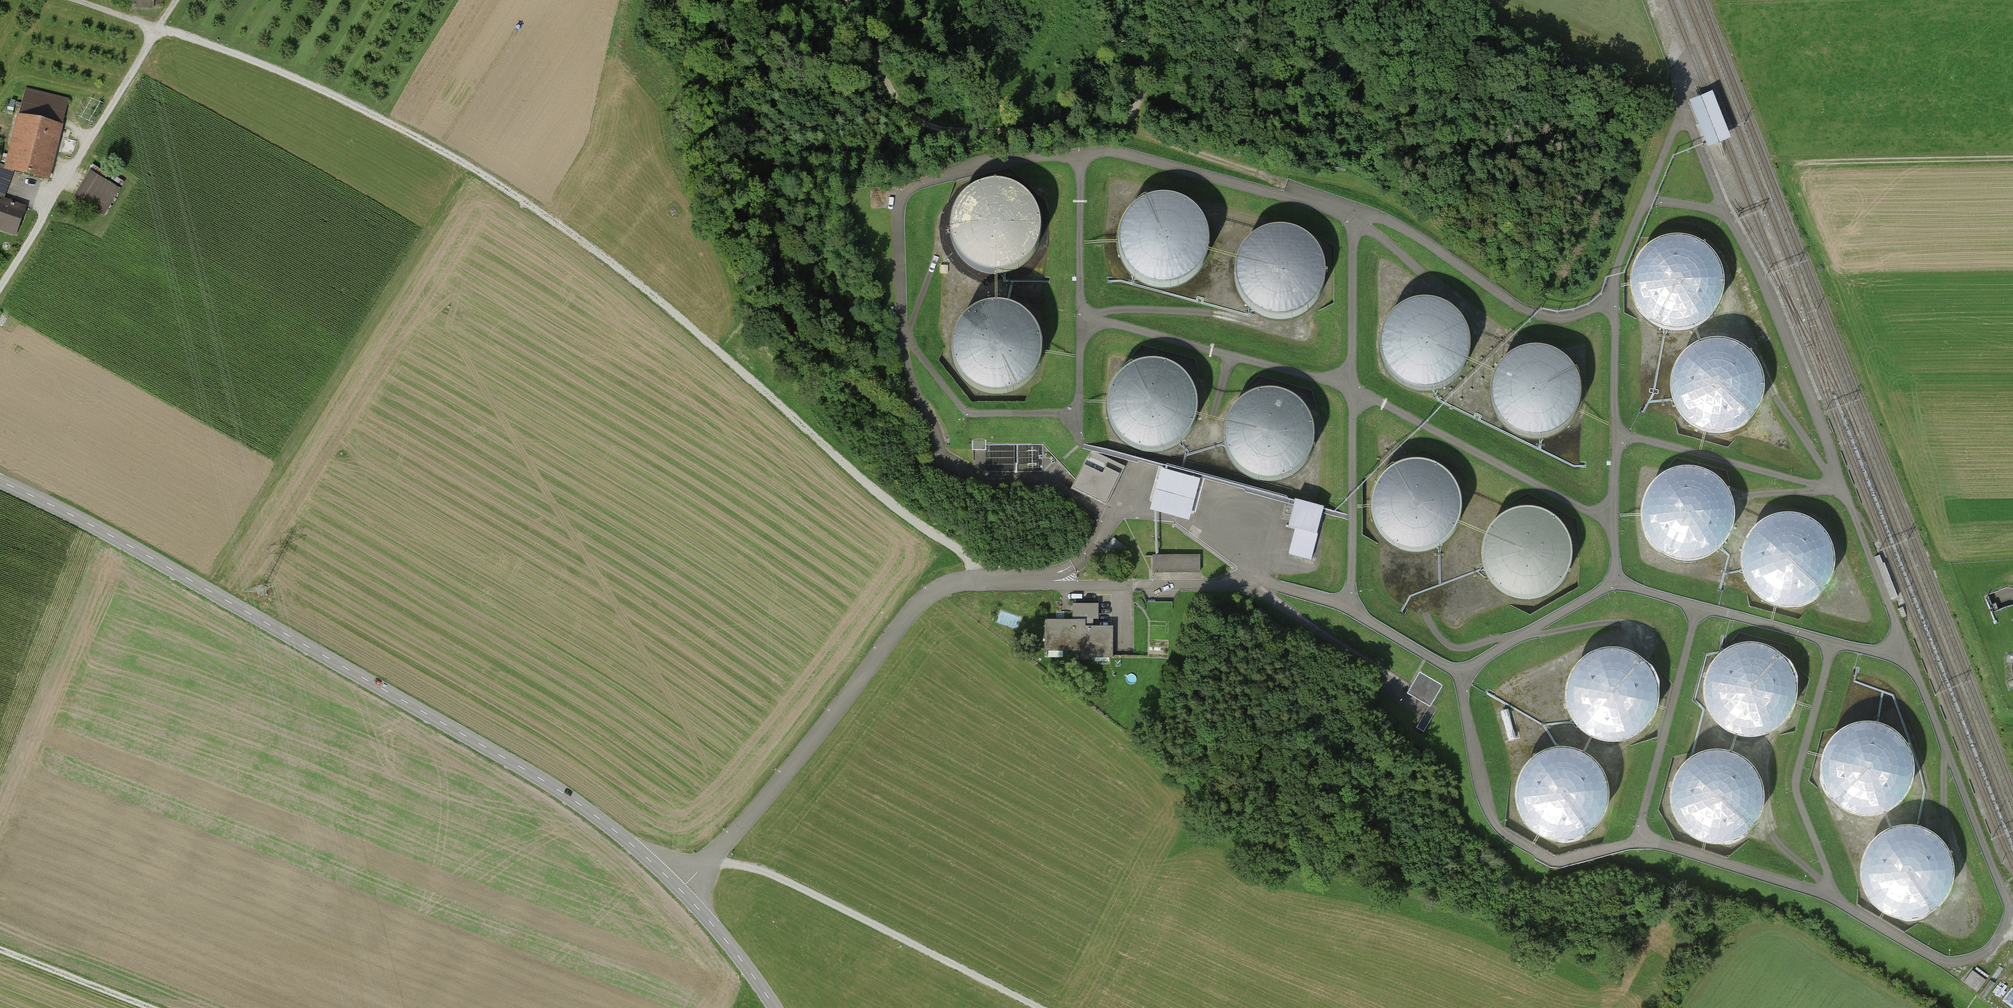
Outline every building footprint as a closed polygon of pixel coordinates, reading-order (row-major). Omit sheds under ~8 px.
[(138,8),(158,9),(158,0),(138,0),(138,8)] [(70,104),(28,94),(10,169),(52,179),(70,104)] [(1713,99),(1691,108),(1708,152),(1731,143),(1713,99)] [(19,232),(27,212),(3,203),(14,173),(1,168),(0,172),(0,225),(19,232)] [(121,189),(93,172),(77,197),(105,214),(121,189)] [(1039,227),(1035,212),(1025,199),(1012,190),(997,186),(983,187),(969,193),(958,203),(950,215),(947,229),(949,244),(955,257),(965,268),(978,275),(992,278),(1008,275),(1021,268),(1032,257),(1038,242),(1039,227)] [(1209,240),(1205,225),(1196,212),(1183,203),(1168,199),(1153,200),(1139,206),(1128,215),(1121,228),(1118,242),(1119,257),(1125,270),(1135,281),(1148,288),(1162,291),(1178,288),(1192,281),(1202,270),(1208,255),(1209,240)] [(1326,268),(1322,253),(1312,240),(1299,232),(1284,228),(1270,229),(1256,234),(1245,244),(1237,257),(1234,271),(1236,285),(1242,299),(1252,309),(1265,317),(1279,319),(1295,317),(1308,310),(1319,298),(1325,284),(1326,268)] [(1719,280),(1715,265),(1706,252),(1693,244),(1678,240),(1663,241),(1649,246),(1638,256),(1631,268),(1628,283),(1629,297),(1635,311),(1645,321),(1658,328),(1672,331),(1688,329),(1702,322),(1712,310),(1718,296),(1719,280)] [(1471,339),(1466,324),(1457,311),(1444,302),(1429,299),(1414,300),(1401,305),(1390,315),(1382,327),(1379,342),(1381,356),(1387,370),(1397,380),(1409,387),(1424,390),(1439,388),(1453,380),(1464,369),(1470,355),(1471,339)] [(1042,346),(1037,331),(1028,319),(1015,310),(1000,306),(985,307),(972,313),(961,322),(953,335),(950,349),(952,364),(958,377),(968,388),(981,395),(995,397),(1010,395),(1024,388),(1035,376),(1041,362),(1042,346)] [(1762,382),(1757,367),(1748,355),(1735,346),(1720,342),(1705,343),(1692,348),(1681,358),(1673,371),(1670,385),(1672,399),(1678,413),(1688,424),(1700,431),(1715,433),(1730,431),(1744,424),(1755,412),(1761,398),(1762,382)] [(1580,390),(1575,375),(1566,363),(1553,354),(1538,350),(1523,351),(1510,357),(1499,366),(1491,379),(1488,393),(1489,408),(1495,421),(1505,432),(1518,439),(1533,442),(1548,439),(1562,432),(1573,420),(1579,406),(1580,390)] [(1197,404),(1193,389),(1183,377),(1170,368),(1155,364),(1141,365),(1127,371),(1116,380),(1109,393),(1105,407),(1107,422),(1113,435),(1123,446),(1136,453),(1150,455),(1166,453),(1180,446),(1190,434),(1196,420),(1197,404)] [(1315,434),(1310,419),(1301,406),(1288,398),(1273,394),(1258,395),(1245,400),(1234,410),(1226,423),(1223,437),(1225,451),(1231,465),(1241,475),(1254,483),(1268,485),(1284,483),(1297,476),(1308,464),(1314,450),(1315,434)] [(1091,454),(1074,489),(1105,503),(1122,469),(1091,454)] [(1463,503),(1458,488),(1449,475),(1436,466),(1421,462),(1406,463),(1393,469),(1382,479),(1374,491),(1371,505),(1373,520),(1379,533),(1389,544),(1401,551),(1416,554),(1431,552),(1445,544),(1456,533),(1462,518),(1463,503)] [(1151,506),(1191,516),(1201,474),(1162,464),(1151,506)] [(1734,510),(1729,495),(1720,482),(1707,473),(1692,469),(1677,470),(1664,476),(1653,486),(1645,498),(1642,513),(1644,527),(1650,540),(1659,551),(1672,558),(1687,561),(1702,559),(1716,551),(1727,540),(1733,525),(1734,510)] [(1291,551),(1311,557),(1323,517),(1292,508),(1287,526),(1298,529),(1291,551)] [(1571,553),(1567,538),(1558,525),(1545,516),(1530,512),(1515,513),(1502,519),(1490,529),(1483,541),(1480,555),(1481,570),(1487,583),(1497,594),(1510,601),(1525,604),(1540,601),(1554,594),(1564,583),(1571,568),(1571,553)] [(1832,554),(1828,539),(1819,526),(1806,517),(1790,513),(1776,514),(1762,520),(1751,529),(1744,542),(1741,556),(1742,571),(1748,584),(1758,595),(1771,602),(1785,605),(1801,602),(1815,595),(1825,584),(1831,569),(1832,554)] [(1200,572),(1200,556),(1153,556),(1153,572),(1200,572)] [(1080,620),(1045,621),(1045,647),(1085,647),(1085,652),(1112,652),(1112,627),(1097,627),(1097,607),(1080,607),(1080,620)] [(1796,684),(1792,669),(1783,656),(1770,647),(1754,643),(1740,645),(1726,650),(1715,660),(1708,672),(1705,687),(1706,701),(1712,714),(1722,725),(1735,732),(1749,735),(1765,733),(1779,725),(1789,714),(1795,699),(1796,684)] [(1658,689),(1653,674),(1644,662),(1631,653),(1616,649),(1601,650),(1588,656),(1577,665),(1569,678),(1566,692),(1568,707),(1574,720),(1584,731),(1596,738),(1611,740),(1626,738),(1640,731),(1651,719),(1657,705),(1658,689)] [(1443,686),(1420,673),(1410,692),(1432,705),(1443,686)] [(1430,705),(1418,725),(1424,729),(1436,708),(1430,705)] [(1911,763),(1907,748),(1897,735),(1884,727),(1869,723),(1855,724),(1841,729),(1830,739),(1823,751),(1819,766),(1821,780),(1827,794),(1837,804),(1850,811),(1864,814),(1880,812),(1893,805),(1904,793),(1910,779),(1911,763)] [(1608,789),(1604,774),(1594,762),(1581,753),(1566,749),(1552,750),(1538,756),(1527,765),(1520,778),(1516,792),(1518,806),(1524,820),(1534,831),(1547,838),(1561,840),(1577,838),(1591,831),(1601,819),(1607,805),(1608,789)] [(1763,791),(1759,776),(1750,763),(1737,755),(1722,751),(1707,752),(1693,757),(1682,767),(1675,779),(1672,794),(1673,808),(1679,822),(1689,832),(1702,839),(1716,842),(1732,840),(1746,833),(1756,821),(1762,807),(1763,791)] [(1954,866),(1949,851),(1940,839),(1927,830),(1912,826),(1897,827),(1884,833),(1873,842),(1865,855),(1862,869),(1863,884),(1869,897),(1879,908),(1892,915),(1907,917),(1922,915),(1936,908),(1947,896),(1953,882),(1954,866)] [(1974,967),(1965,978),(1978,989),(1988,978),(1974,967)]
